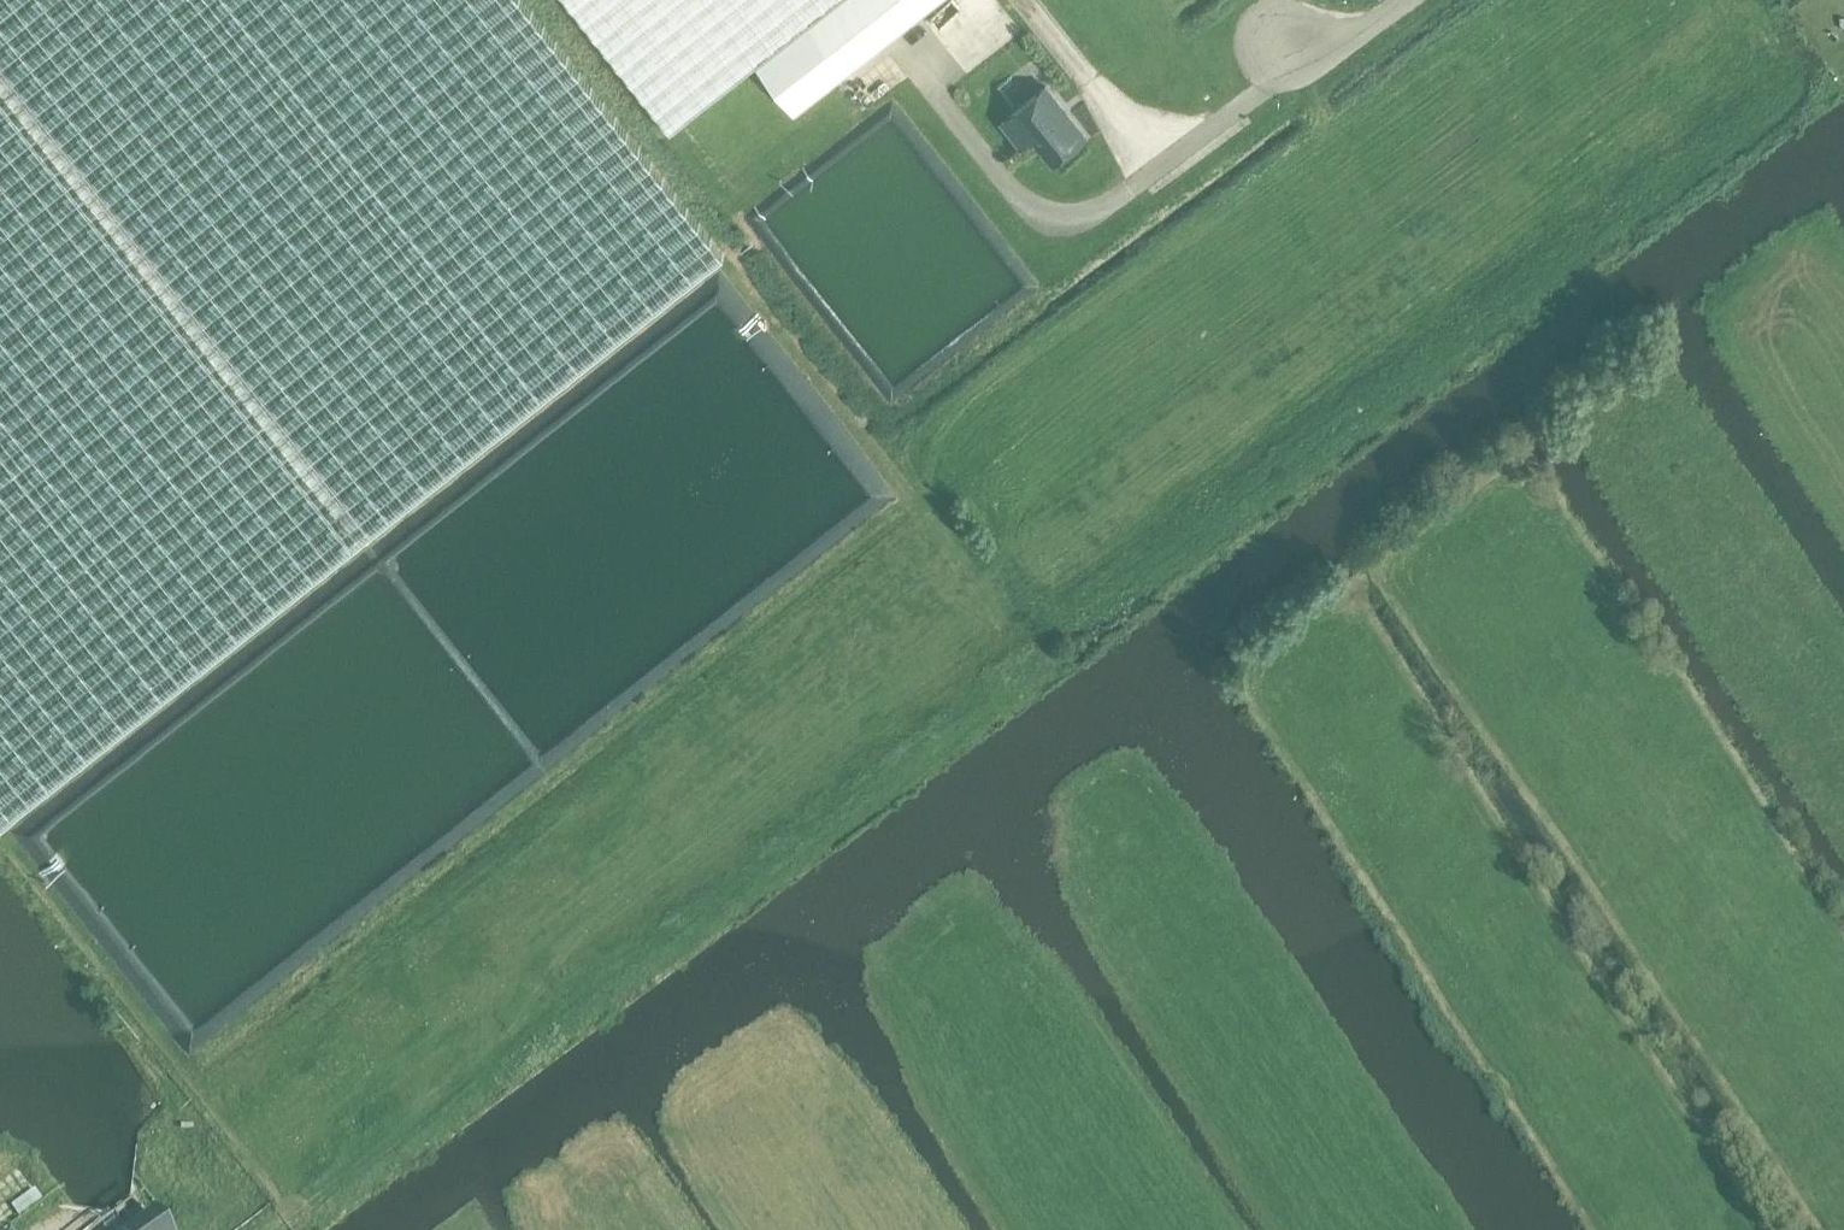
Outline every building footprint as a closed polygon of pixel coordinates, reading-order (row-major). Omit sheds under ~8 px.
[(3,822),(723,253),(524,0),(0,0),(0,819),(3,822)] [(756,62),(835,0),(569,0),(671,129),(756,62)] [(936,0),(835,0),(756,62),(795,111),(936,0)] [(1081,151),(1043,100),(1009,126),(1047,176),(1081,151)] [(156,1214),(135,1229),(168,1229),(156,1214)]
